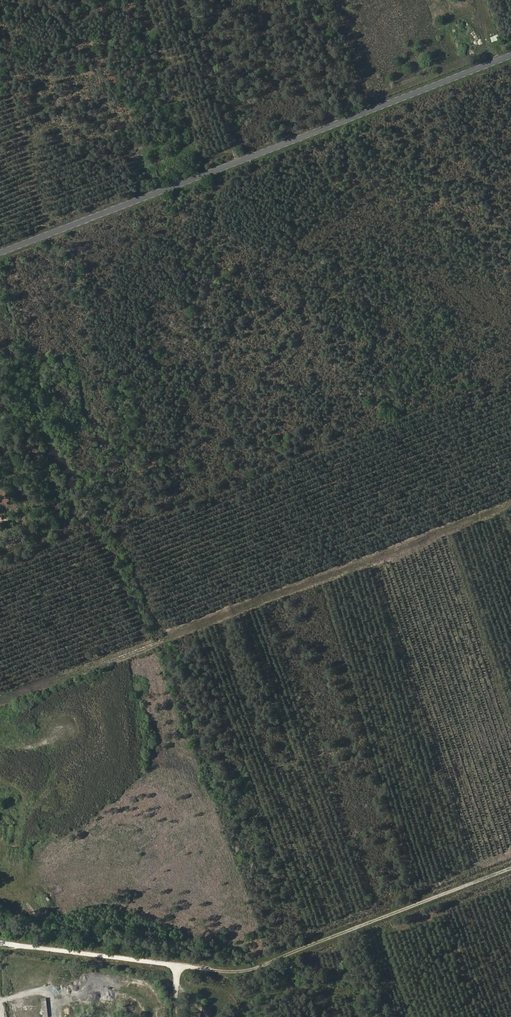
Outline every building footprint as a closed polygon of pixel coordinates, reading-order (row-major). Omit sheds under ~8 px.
[(36,919),(40,916),(28,902),(24,906),(36,919)]
